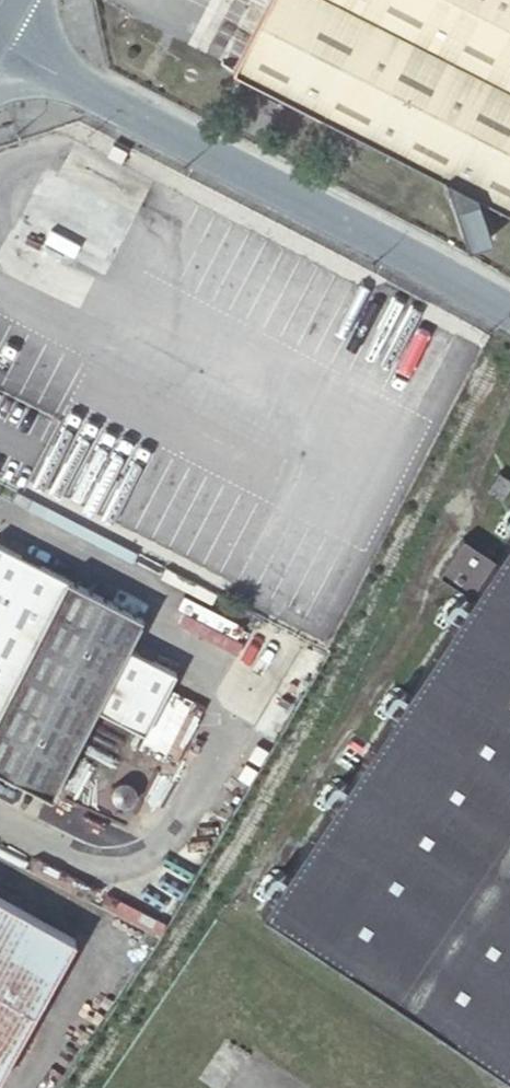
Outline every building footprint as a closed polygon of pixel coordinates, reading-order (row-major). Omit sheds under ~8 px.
[(278,0),(265,0),(231,67),(241,72),(278,0)] [(241,72),(448,177),(469,245),(493,237),(479,193),(509,209),(509,0),(278,0),(241,72)] [(443,572),(476,593),(499,558),(468,536),(443,572)] [(0,542),(0,765),(54,792),(99,704),(149,730),(178,671),(128,646),(144,615),(0,542)] [(476,593),(471,600),(458,591),(451,601),(463,610),(410,693),(397,683),(390,693),(403,703),(349,783),(336,774),(329,784),(341,793),(287,876),(273,867),(266,878),(278,886),(262,912),(509,1077),(509,542),(499,558),(476,593)] [(0,896),(0,1074),(74,936),(0,896)]
